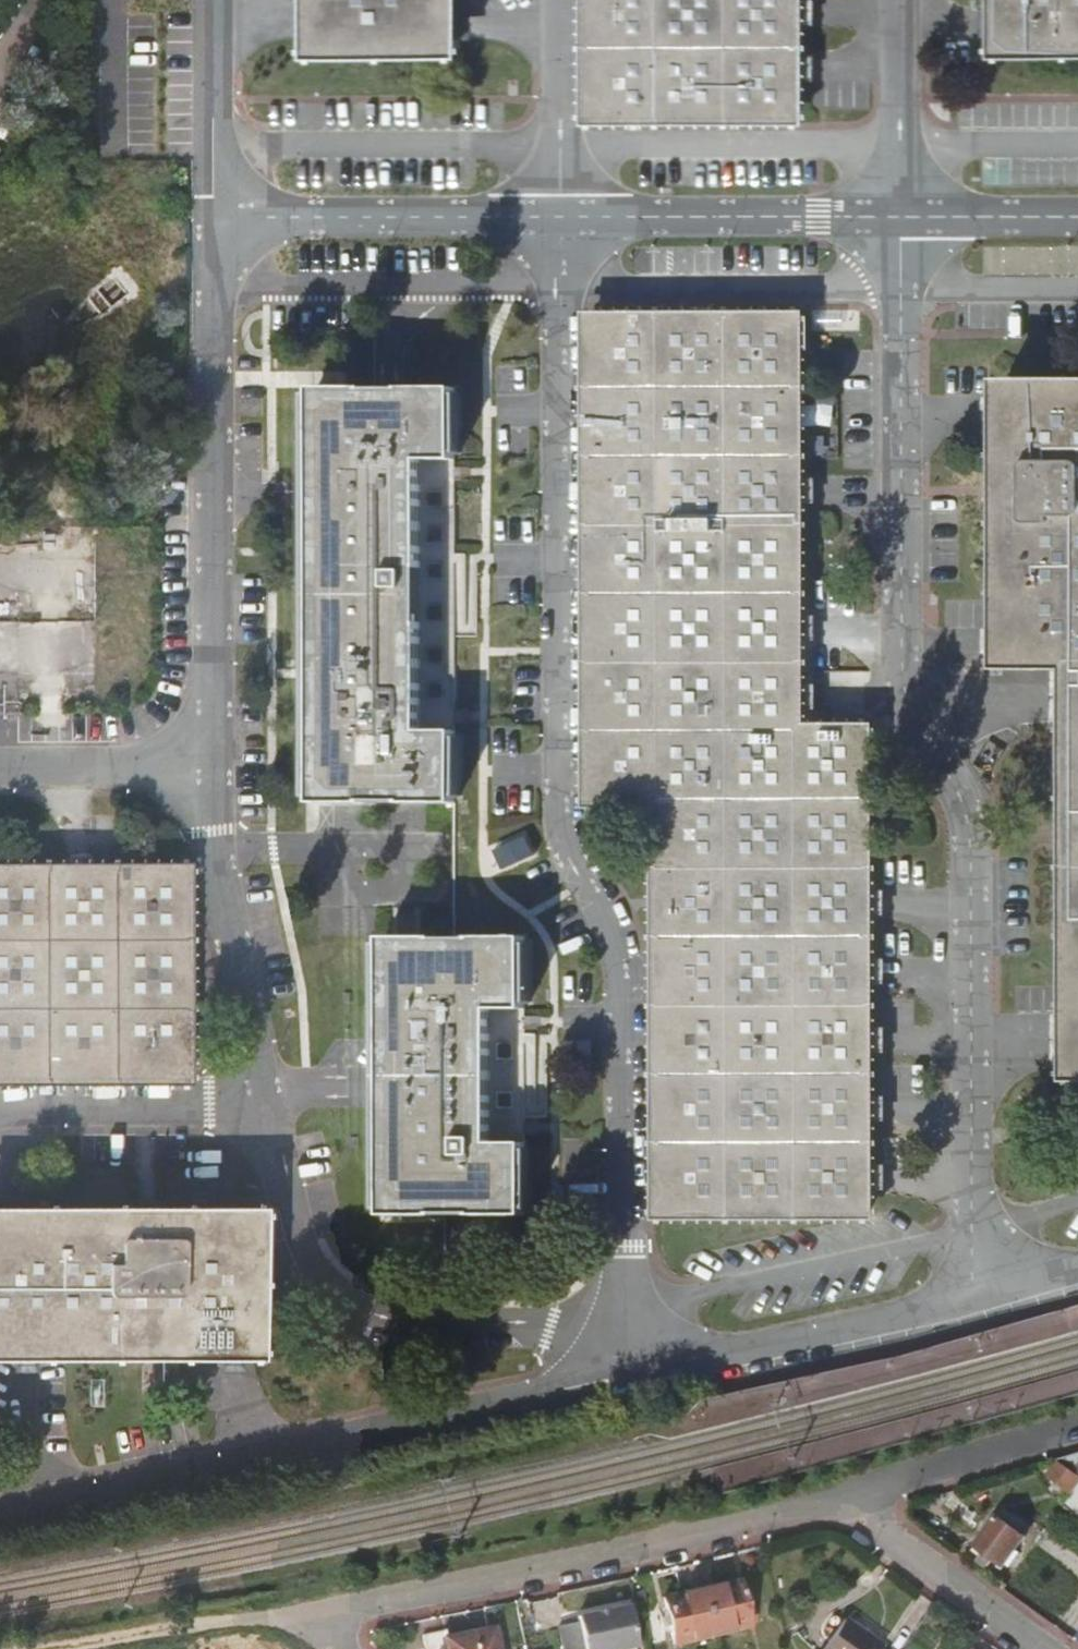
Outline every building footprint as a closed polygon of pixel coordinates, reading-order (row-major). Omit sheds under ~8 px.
[(455,0),(315,0),(315,48),(455,47),(455,0)] [(798,0),(590,0),(590,116),(799,115),(798,0)] [(1002,47),(1077,47),(1077,0),(1002,0),(1002,47)] [(659,803),(660,1113),(660,1212),(815,1214),(870,1214),(869,730),(800,729),(800,318),(794,318),(590,318),(591,802),(659,803)] [(386,388),(316,388),(316,502),(317,803),(456,803),(456,796),(461,796),(461,737),(456,737),(456,730),(422,730),(421,459),(456,460),(456,454),(461,454),(461,394),(455,394),(455,387),(386,388)] [(1002,387),(1003,664),(1071,664),(1072,1076),(1077,1076),(1077,387),(1002,387)] [(427,501),(425,552),(453,553),(455,501),(427,501)] [(525,836),(497,848),(506,867),(534,854),(525,836)] [(184,860),(119,860),(64,859),(0,859),(0,1072),(182,1073),(184,870),(184,860)] [(525,943),(525,936),(456,937),(450,937),(401,937),(384,936),(383,1044),(382,1087),(381,1209),(460,1210),(517,1211),(517,1204),(522,1204),(522,1145),(516,1144),(516,1138),(483,1137),(484,1003),(493,1003),(501,1009),(526,1009),(526,1004),(531,1004),(531,943),(525,943)] [(249,1346),(249,1204),(0,1205),(0,1347),(249,1346)] [(1057,1460),(1064,1465),(1077,1476),(1077,1454),(1057,1460)] [(1064,1465),(1055,1479),(1073,1492),(1077,1485),(1077,1476),(1064,1465)] [(997,1517),(978,1545),(987,1553),(982,1562),(990,1568),(996,1559),(1005,1565),(1025,1537),(997,1517)] [(987,1553),(978,1545),(972,1554),(982,1562),(987,1553)] [(700,1588),(709,1634),(747,1625),(736,1579),(700,1588)] [(673,1643),(709,1634),(700,1588),(663,1597),(673,1643)] [(635,1645),(642,1644),(634,1603),(627,1604),(635,1645)] [(635,1645),(627,1604),(575,1614),(582,1648),(616,1648),(635,1645)] [(882,1646),(868,1636),(872,1629),(846,1611),(820,1648),(887,1648),(882,1646)] [(489,1626),(440,1636),(439,1629),(419,1634),(421,1648),(430,1647),(430,1648),(494,1648),(489,1626)] [(887,1639),(872,1629),(868,1636),(882,1646),(887,1639)]
